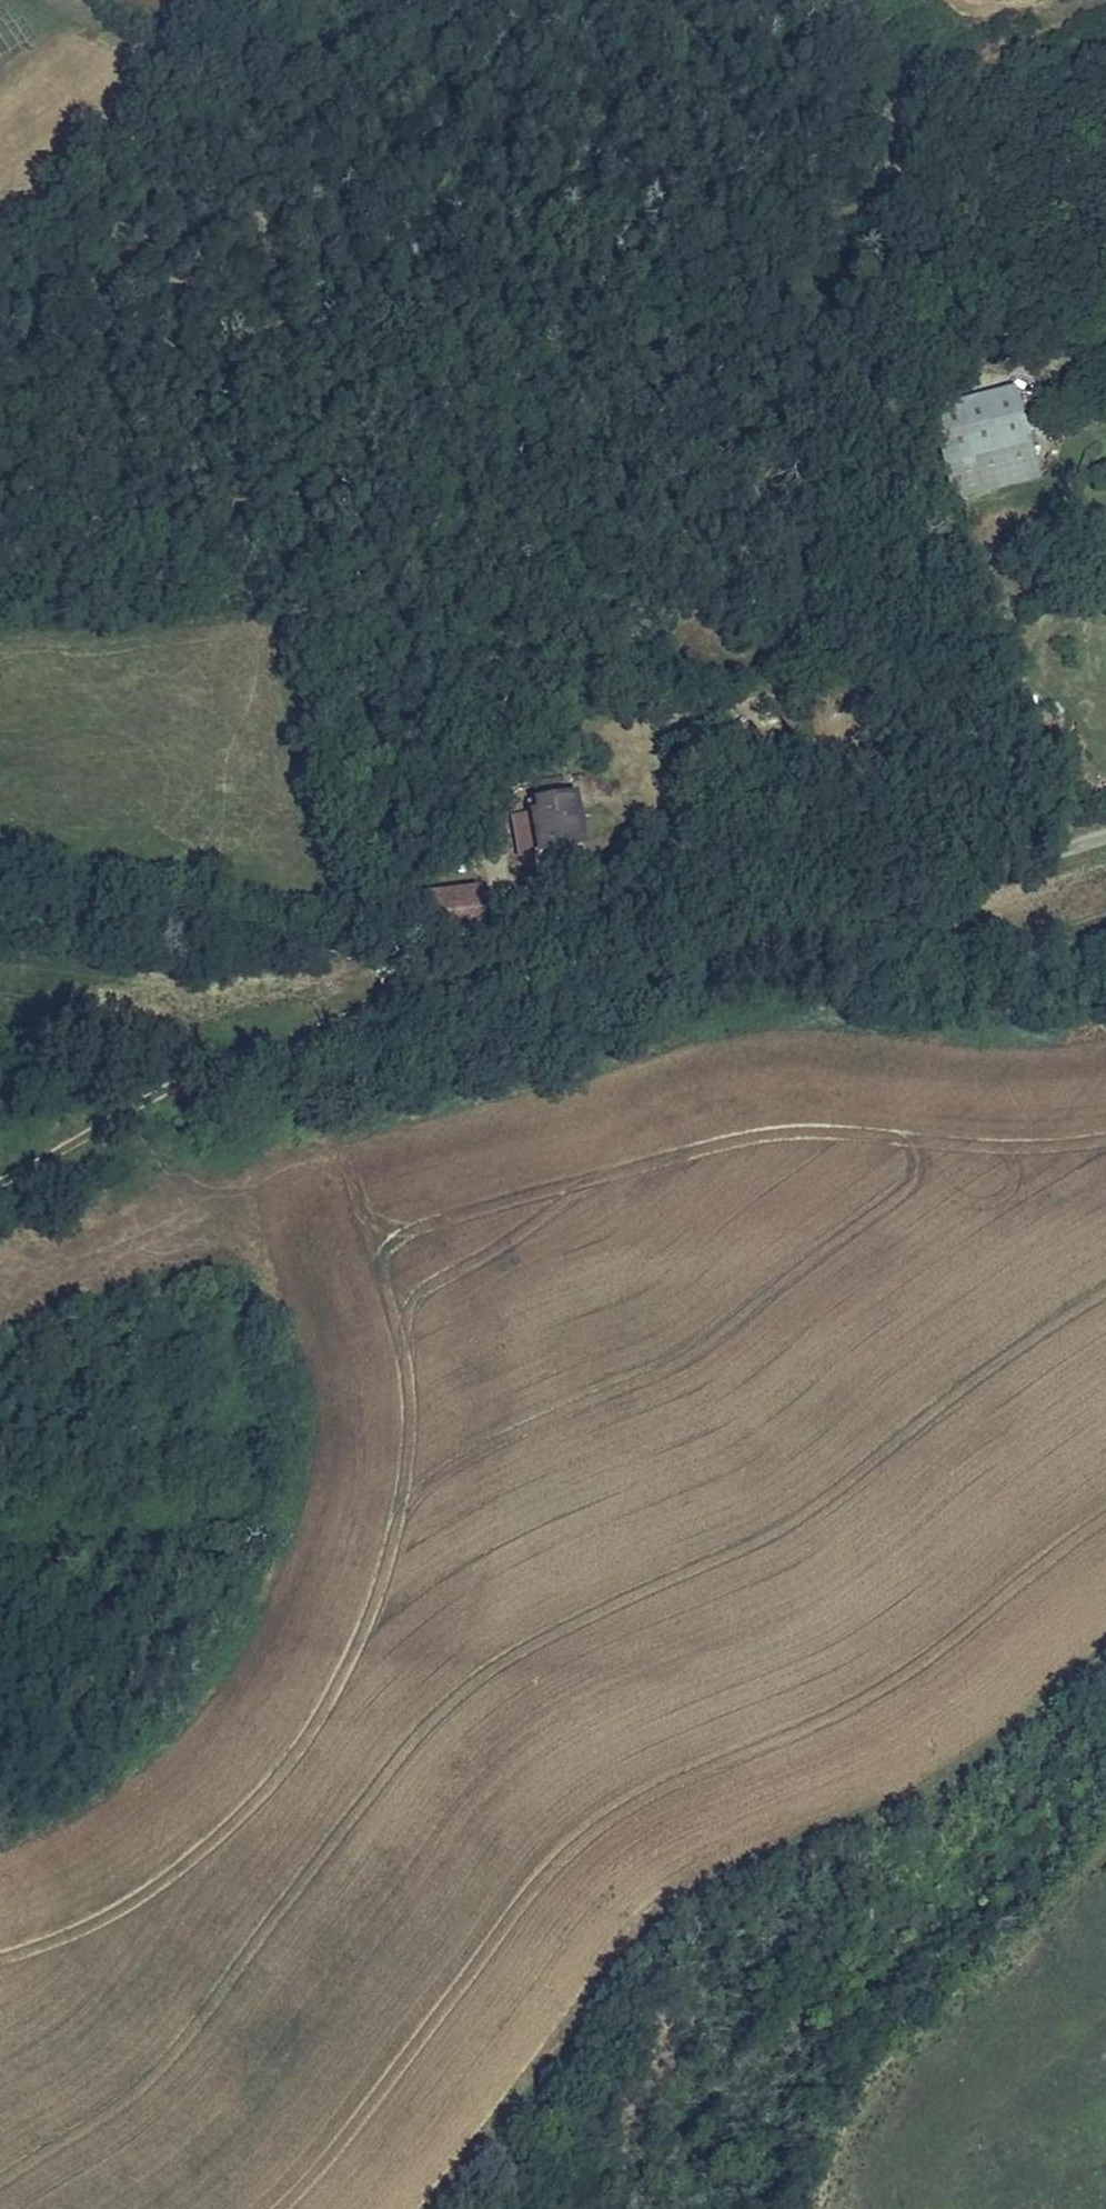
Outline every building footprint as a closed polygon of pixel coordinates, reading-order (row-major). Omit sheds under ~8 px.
[(953,499),(1040,479),(1018,385),(931,405),(953,499)] [(544,808),(546,821),(549,858),(567,855),(566,844),(589,842),(586,802),(544,808)] [(549,858),(546,821),(527,822),(532,860),(549,858)]
